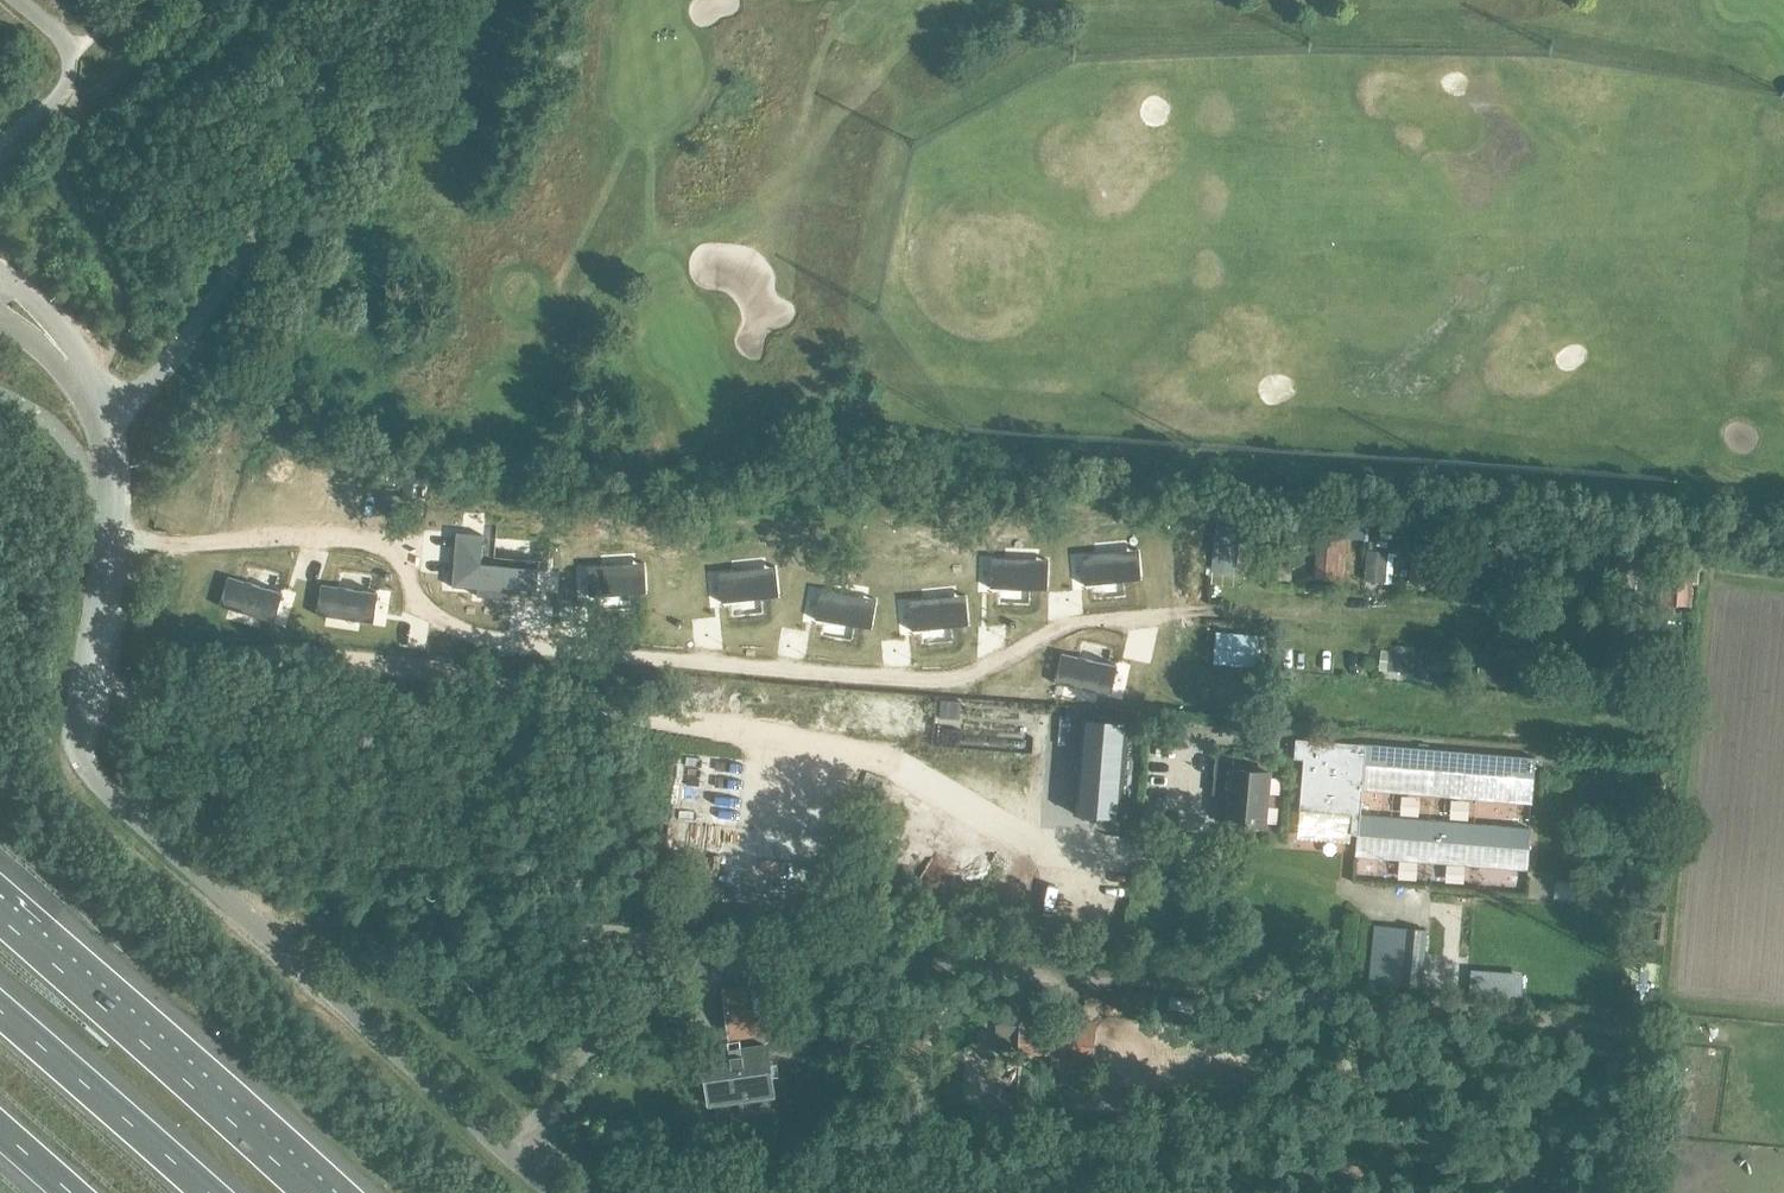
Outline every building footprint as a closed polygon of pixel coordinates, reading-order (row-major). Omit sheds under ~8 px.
[(413,500),(415,482),(405,481),(404,499),(413,500)] [(1218,521),(1233,523),(1234,511),(1220,509),(1218,521)] [(1294,531),(1309,532),(1310,518),(1296,516),(1296,517),(1295,528),(1294,531)] [(1217,525),(1212,571),(1236,574),(1236,572),(1238,555),(1240,537),(1254,539),(1256,526),(1240,524),(1239,527),(1217,525)] [(1367,550),(1365,581),(1386,582),(1388,559),(1394,559),(1397,560),(1398,553),(1399,541),(1396,541),(1397,533),(1373,531),(1373,539),(1369,538),(1368,550),(1367,550)] [(484,536),(458,533),(453,586),(478,589),(478,596),(511,599),(511,591),(537,593),(539,570),(482,564),(484,536)] [(1318,534),(1315,579),(1344,581),(1348,536),(1318,534)] [(1297,537),(1269,535),(1265,581),(1294,584),(1297,537)] [(1414,542),(1410,583),(1436,585),(1440,544),(1414,542)] [(1139,551),(1082,555),(1085,585),(1142,579),(1139,551)] [(1049,560),(992,558),(991,588),(1048,590),(1049,560)] [(646,563),(588,566),(590,596),(648,593),(646,563)] [(1660,565),(1658,604),(1691,606),(1693,583),(1694,568),(1694,567),(1660,565)] [(776,567),(719,572),(723,603),(780,597),(776,567)] [(284,593),(229,578),(220,606),(275,623),(284,593)] [(379,594),(322,585),(318,615),(374,624),(379,594)] [(877,599),(821,589),(816,620),(872,629),(877,599)] [(966,595),(909,600),(912,631),(970,626),(966,595)] [(1140,626),(1139,645),(1200,651),(1202,631),(1140,626)] [(1217,632),(1215,664),(1256,667),(1258,635),(1217,632)] [(1417,678),(1428,679),(1429,664),(1430,654),(1415,653),(1390,650),(1388,671),(1418,673),(1417,678)] [(1118,665),(1062,653),(1056,683),(1112,696),(1118,665)] [(1436,667),(1434,682),(1446,684),(1448,668),(1436,667)] [(1515,680),(1514,693),(1527,694),(1528,681),(1515,680)] [(941,699),(940,718),(960,720),(962,701),(941,699)] [(1084,723),(1076,818),(1123,823),(1132,728),(1084,723)] [(1296,739),(1295,759),(1299,759),(1304,759),(1302,785),(1300,810),(1301,810),(1354,815),(1351,834),(1357,835),(1530,848),(1531,828),(1362,815),(1364,790),(1366,764),(1535,778),(1536,758),(1368,744),(1361,743),(1361,744),(1360,744),(1296,739)] [(1228,795),(1225,829),(1268,833),(1273,774),(1234,770),(1235,757),(1218,756),(1215,794),(1228,795)] [(1665,760),(1665,764),(1667,767),(1672,767),(1674,765),(1674,761),(1672,759),(1668,759),(1665,760)] [(1182,881),(1169,880),(1168,893),(1181,894),(1182,881)] [(1404,929),(1398,988),(1425,990),(1430,932),(1404,929)] [(1524,1000),(1526,975),(1507,973),(1504,998),(1524,1000)] [(780,1033),(773,982),(723,990),(730,1041),(780,1033)] [(1019,1051),(1019,1054),(1052,1055),(1052,1067),(1094,1069),(1096,1022),(1052,1019),(1052,1013),(1029,1012),(1029,1018),(1020,1017),(1020,1025),(1019,1051)] [(776,1099),(769,1042),(703,1050),(710,1107),(776,1099)]
